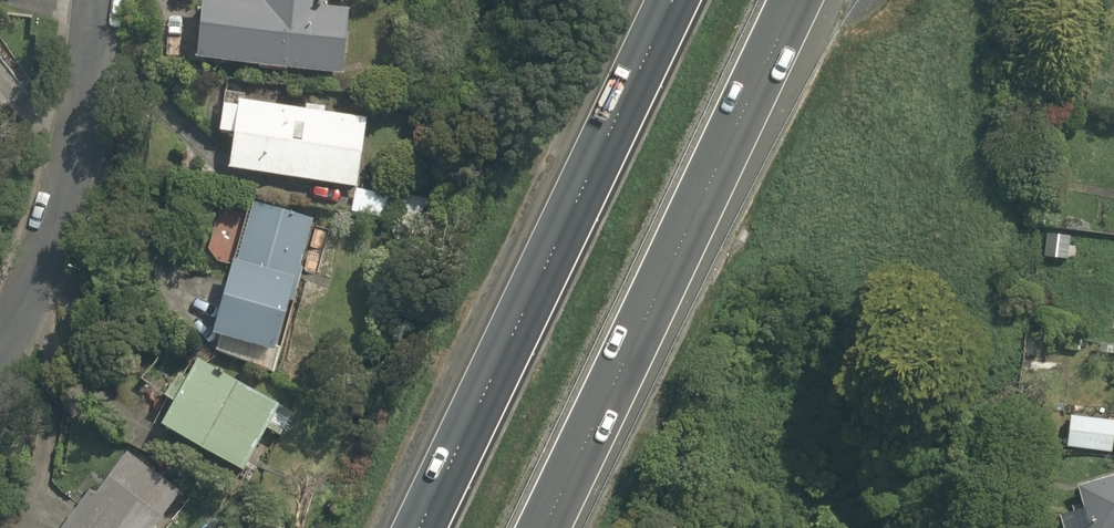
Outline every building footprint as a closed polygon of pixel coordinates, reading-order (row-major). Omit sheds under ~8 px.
[(174,57),(330,72),(346,74),(353,6),(336,5),(337,0),(197,0),(195,17),(178,15),(174,57)] [(366,115),(219,95),(213,131),(225,133),(221,163),(356,182),(366,115)] [(351,187),(347,215),(421,225),(425,197),(351,187)] [(269,354),(309,215),(246,197),(238,226),(215,219),(204,258),(224,263),(203,336),(269,354)] [(1100,346),(1099,354),(1113,356),(1113,348),(1100,346)] [(161,400),(151,418),(240,466),(277,397),(188,350),(179,365),(159,347),(133,375),(161,400)] [(1072,417),(1068,447),(1112,453),(1113,438),(1113,423),(1072,417)] [(181,490),(119,443),(54,527),(152,527),(181,490)] [(1077,487),(1090,527),(1113,527),(1113,476),(1077,487)]
